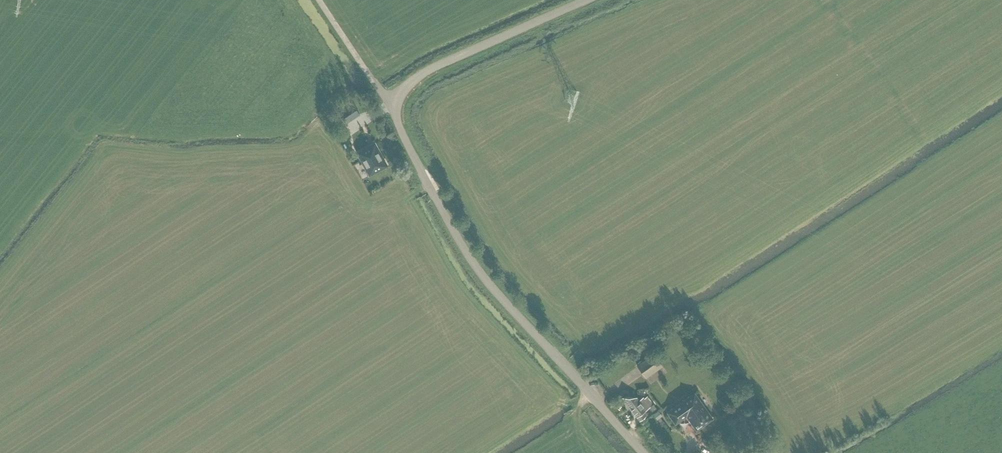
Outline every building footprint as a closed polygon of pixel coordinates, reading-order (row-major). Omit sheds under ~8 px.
[(346,123),(360,114),(352,104),(339,113),(346,123)] [(369,176),(387,166),(375,143),(357,153),(369,176)] [(398,328),(403,324),(397,317),(392,321),(398,328)] [(653,353),(637,365),(646,378),(663,366),(653,353)] [(686,417),(696,431),(713,419),(695,393),(667,413),(675,424),(686,417)] [(652,412),(657,409),(647,397),(644,399),(643,397),(639,400),(636,397),(622,397),(629,407),(637,417),(640,420),(647,415),(644,411),(649,408),(652,412)] [(658,411),(656,412),(653,415),(657,420),(660,418),(662,416),(658,411)]
